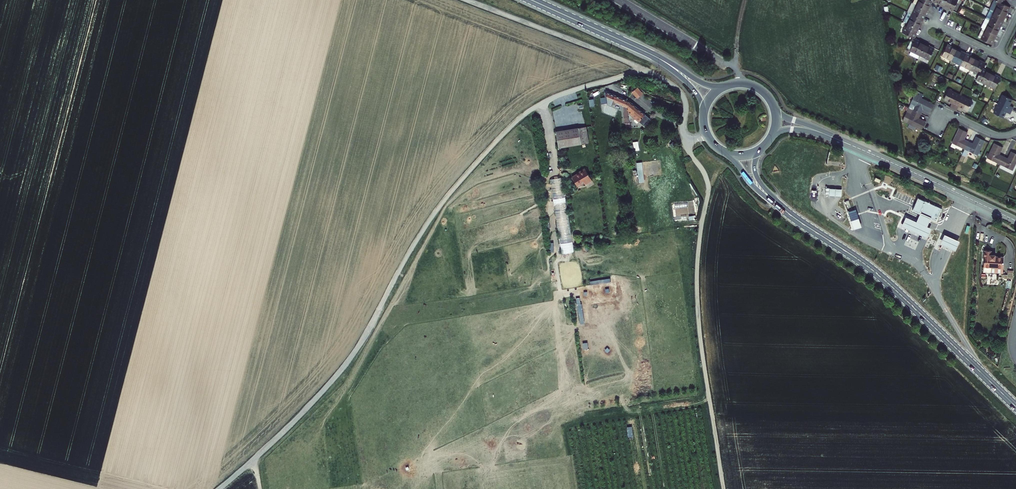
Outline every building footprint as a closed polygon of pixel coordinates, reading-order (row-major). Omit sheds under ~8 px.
[(914,1),(913,0),(908,9),(912,11),(914,8),(915,8),(918,3),(914,1)] [(944,3),(950,6),(949,7),(951,8),(953,9),(957,0),(946,0),(944,3)] [(995,9),(1005,14),(1006,11),(1008,8),(1009,9),(1011,5),(1003,2),(1000,0),(993,0),(990,7),(991,7),(995,9)] [(914,8),(912,11),(924,17),(926,14),(925,13),(926,10),(927,7),(918,3),(915,8),(914,8)] [(1002,19),(1005,14),(995,9),(991,7),(986,16),(987,16),(990,18),(1001,24),(1002,22),(1003,20),(1002,19)] [(908,21),(918,26),(920,23),(921,20),(922,21),(924,17),(912,11),(910,15),(911,15),(908,21)] [(983,26),(986,27),(996,32),(997,29),(999,27),(1000,27),(1001,24),(990,18),(987,16),(983,26)] [(918,26),(908,21),(906,26),(905,26),(903,30),(913,35),(912,38),(913,39),(915,35),(916,34),(917,32),(916,31),(918,26)] [(986,27),(983,26),(978,34),(981,36),(980,36),(992,42),(993,40),(994,38),(993,38),(996,32),(986,27)] [(920,52),(925,42),(922,40),(920,39),(920,38),(915,35),(913,39),(915,39),(910,48),(914,50),(915,49),(920,52)] [(931,45),(925,42),(920,52),(926,54),(925,55),(929,57),(935,45),(933,44),(931,44),(931,45)] [(951,59),(956,49),(950,47),(951,46),(949,45),(947,44),(941,56),(945,58),(946,57),(951,59)] [(961,52),(956,49),(951,59),(956,62),(956,63),(960,65),(966,53),(964,52),(962,51),(961,52)] [(969,68),(974,58),(969,56),(969,55),(967,54),(966,53),(960,65),(963,67),(964,66),(969,68)] [(981,67),(984,62),(980,60),(980,61),(977,60),(974,58),(969,68),(975,71),(974,72),(978,74),(981,67)] [(985,83),(990,73),(984,70),(985,69),(983,68),(981,67),(978,74),(975,79),(979,81),(980,80),(985,83)] [(990,87),(994,88),(1000,76),(998,76),(996,75),(996,76),(990,73),(985,83),(991,86),(990,87)] [(950,104),(953,106),(960,92),(949,87),(944,96),(952,100),(951,102),(950,104)] [(910,105),(920,110),(922,105),(930,109),(932,105),(934,101),(923,96),(925,92),(918,88),(910,105)] [(606,92),(608,104),(613,103),(613,99),(622,103),(625,121),(626,126),(630,125),(628,114),(626,100),(616,96),(606,92)] [(960,92),(953,106),(957,108),(958,105),(959,103),(968,108),(973,99),(960,92)] [(998,101),(1012,108),(1013,106),(1014,104),(1009,102),(1012,97),(1003,92),(998,101)] [(640,122),(644,125),(649,118),(647,116),(645,115),(646,114),(631,102),(626,100),(628,114),(639,123),(640,122)] [(1011,110),(1012,108),(998,101),(994,110),(1003,115),(1006,109),(1010,111),(1011,110)] [(918,114),(920,110),(910,105),(906,103),(900,115),(904,117),(921,126),(923,122),(925,118),(918,114)] [(586,126),(556,131),(559,147),(588,142),(586,126)] [(963,150),(968,140),(963,138),(967,130),(963,128),(959,126),(950,144),(963,150)] [(972,142),(968,140),(963,150),(975,156),(984,138),(980,136),(976,134),(972,142)] [(998,165),(1002,155),(998,153),(1002,145),(998,143),(994,141),(985,159),(998,165)] [(1002,155),(998,165),(1010,171),(1015,159),(1015,152),(1015,151),(1011,149),(1007,157),(1002,155)] [(644,182),(642,162),(636,163),(639,183),(644,182)] [(575,174),(571,176),(577,186),(584,182),(584,183),(591,179),(585,168),(578,172),(578,173),(575,174)] [(553,192),(561,254),(573,253),(563,178),(553,179),(555,191),(553,192)] [(850,183),(849,201),(855,201),(857,184),(850,183)] [(842,189),(827,187),(827,194),(842,196),(842,189)] [(930,221),(936,224),(941,211),(917,201),(912,213),(916,215),(920,217),(918,220),(916,224),(906,220),(901,230),(927,241),(931,231),(927,229),(929,224),(930,221)] [(839,208),(837,212),(839,213),(836,219),(842,222),(844,217),(842,216),(844,211),(839,208)] [(879,239),(881,232),(855,223),(852,230),(879,239)] [(952,240),(945,237),(940,247),(948,250),(955,253),(960,243),(952,240)] [(1003,269),(1004,258),(995,258),(995,256),(991,256),(991,252),(988,252),(985,252),(984,268),(1003,269)]
